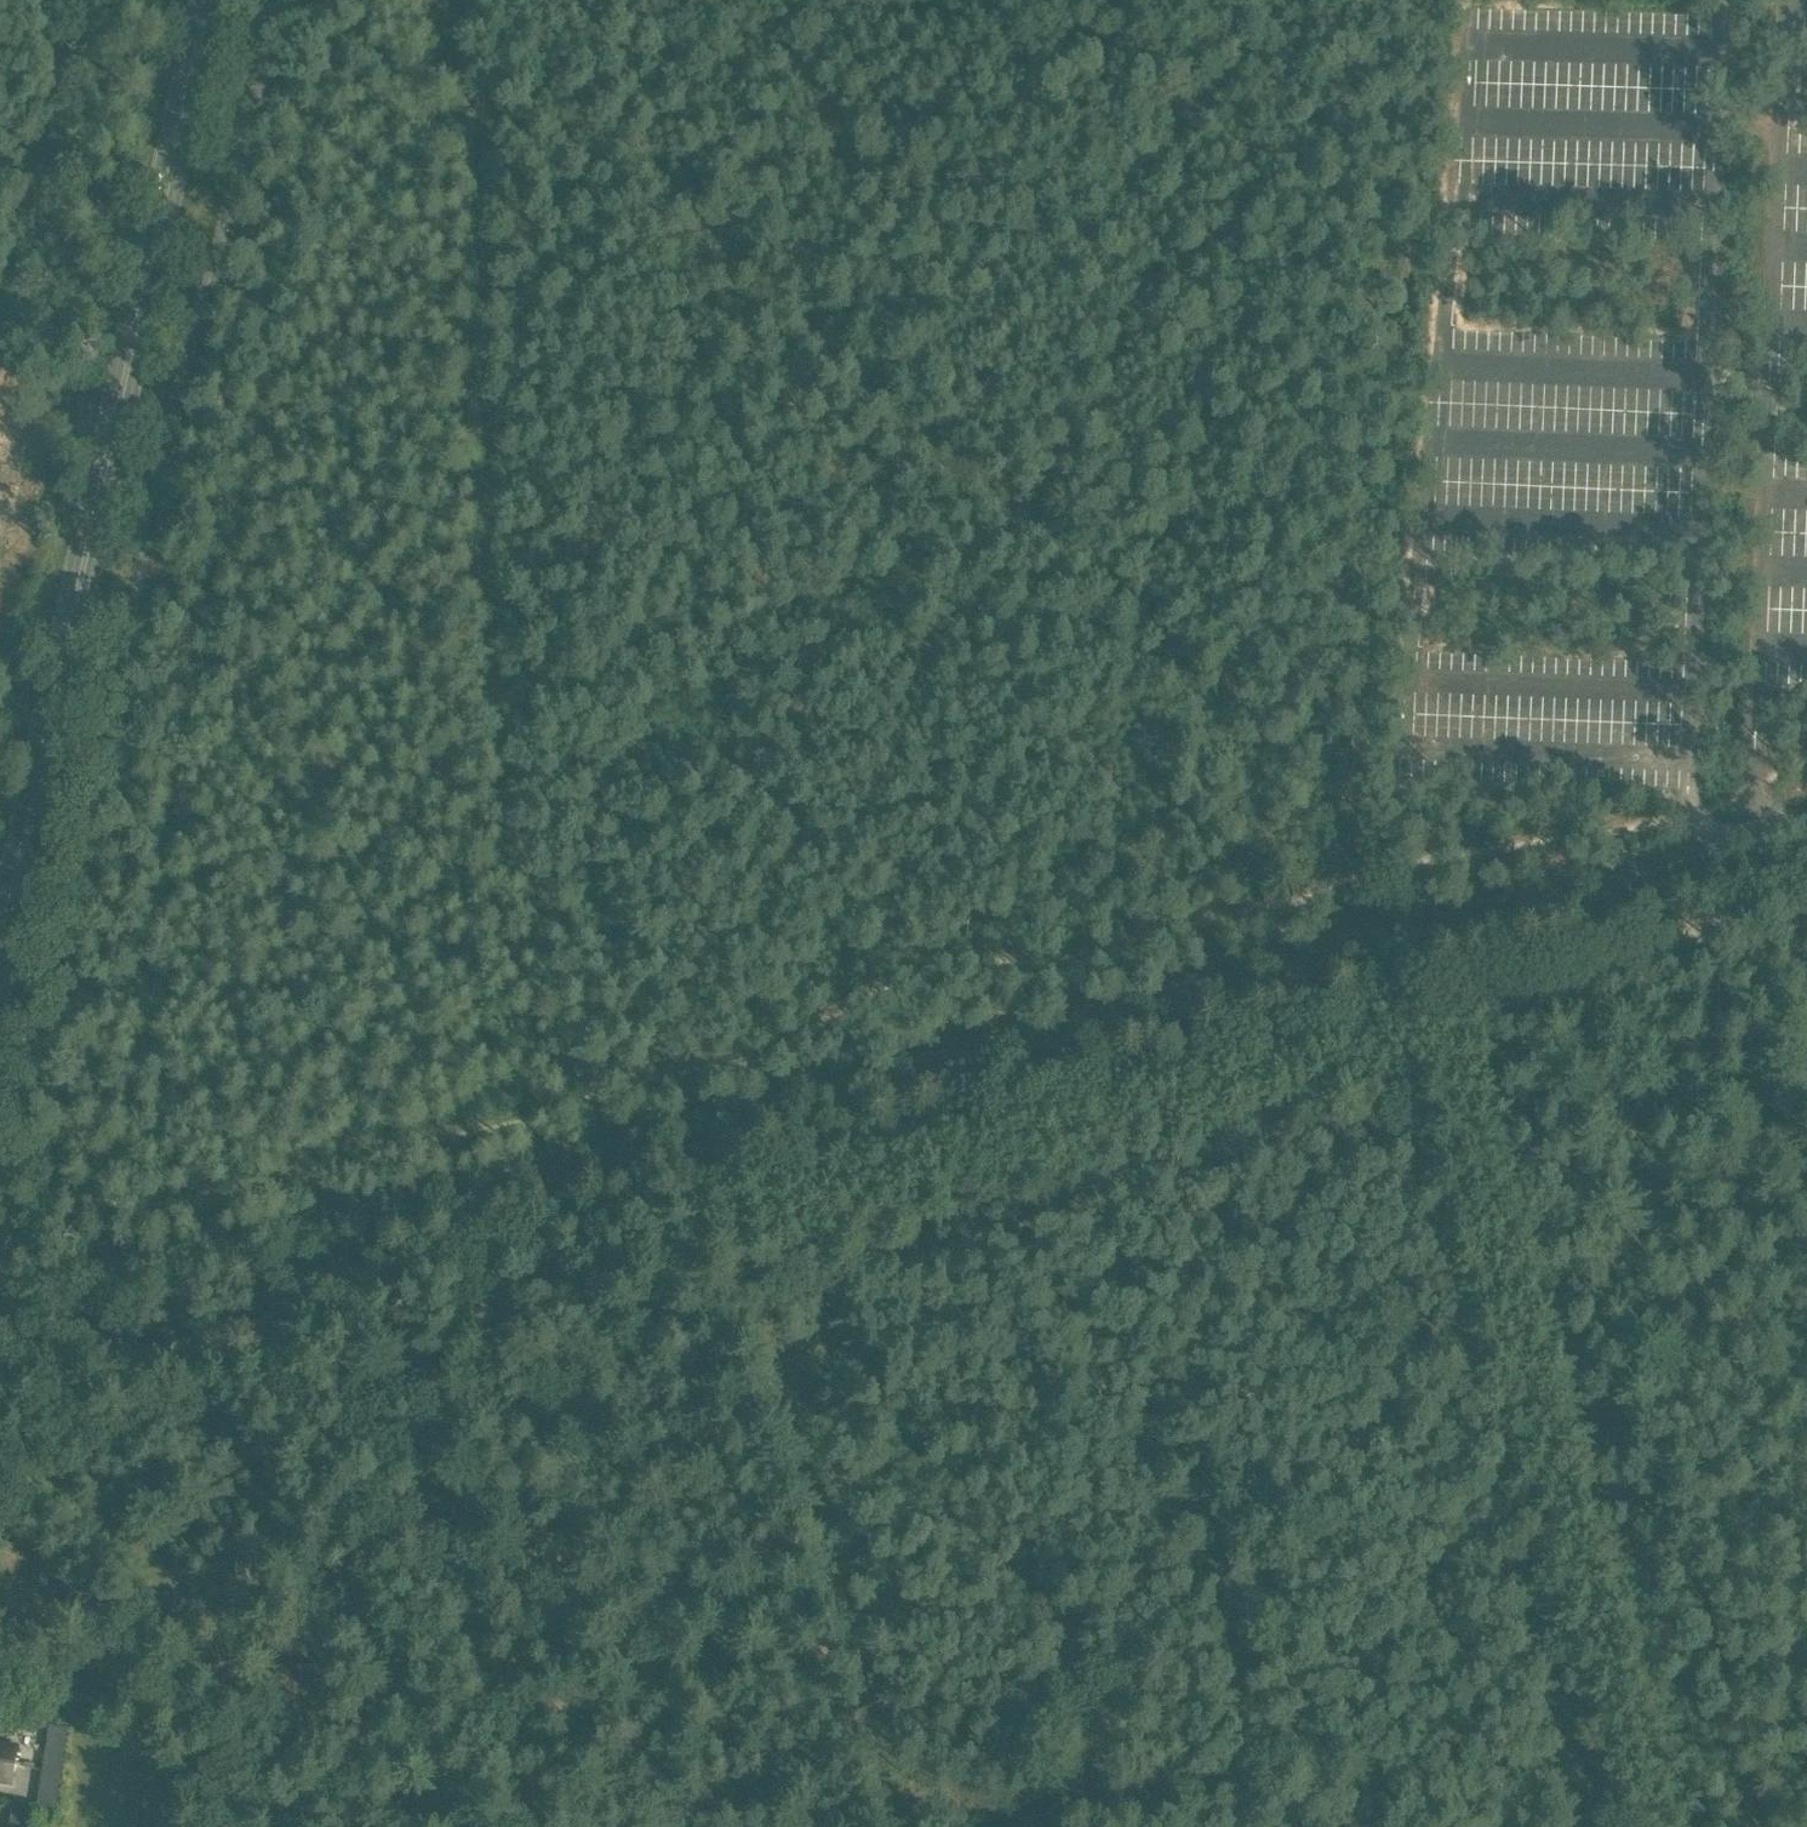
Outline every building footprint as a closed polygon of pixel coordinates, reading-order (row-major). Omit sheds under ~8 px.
[(19,1752),(19,1747),(0,1744),(0,1782),(14,1784),(19,1752)] [(47,1746),(40,1792),(58,1795),(65,1749),(47,1746)] [(32,1811),(13,1808),(10,1826),(30,1826),(32,1811)]
